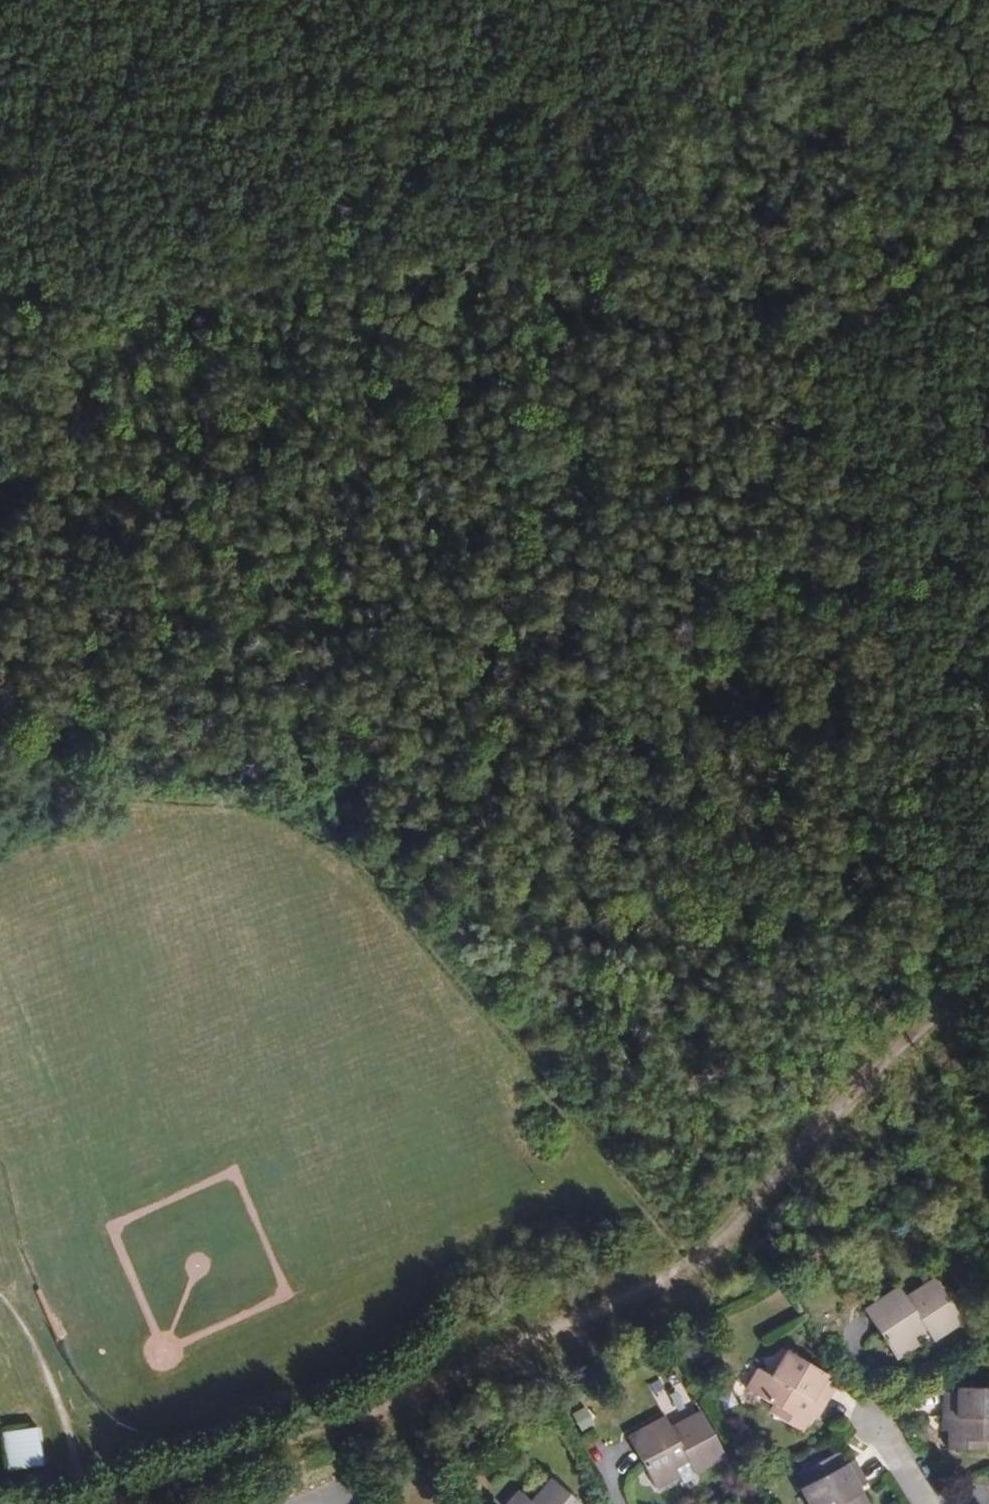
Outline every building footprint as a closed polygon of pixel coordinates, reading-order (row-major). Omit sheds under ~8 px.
[(936,1274),(914,1289),(917,1295),(910,1300),(907,1294),(899,1284),(866,1307),(897,1356),(920,1341),(917,1334),(928,1327),(935,1338),(964,1318),(936,1274)] [(917,1295),(914,1289),(907,1294),(910,1300),(917,1295)] [(814,1399),(824,1404),(837,1381),(825,1373),(827,1369),(788,1346),(773,1373),(759,1364),(747,1385),(775,1401),(771,1410),(803,1430),(812,1413),(808,1411),(814,1399)] [(956,1385),(945,1394),(942,1429),(949,1428),(949,1448),(988,1447),(988,1385),(956,1385)] [(818,1416),(824,1404),(814,1399),(808,1411),(812,1413),(818,1416)] [(709,1410),(687,1421),(690,1426),(680,1431),(678,1425),(673,1414),(635,1432),(661,1485),(685,1473),(681,1465),(694,1459),(700,1471),(732,1456),(709,1410)] [(690,1426),(687,1421),(678,1425),(680,1431),(690,1426)] [(2,1430),(8,1469),(46,1464),(41,1425),(2,1430)] [(863,1489),(855,1493),(851,1485),(859,1481),(865,1477),(854,1454),(846,1458),(839,1446),(800,1467),(807,1480),(803,1483),(814,1503),(871,1503),(863,1489)] [(555,1472),(534,1496),(523,1486),(508,1503),(588,1503),(555,1472)] [(855,1493),(863,1489),(859,1481),(851,1485),(855,1493)]
